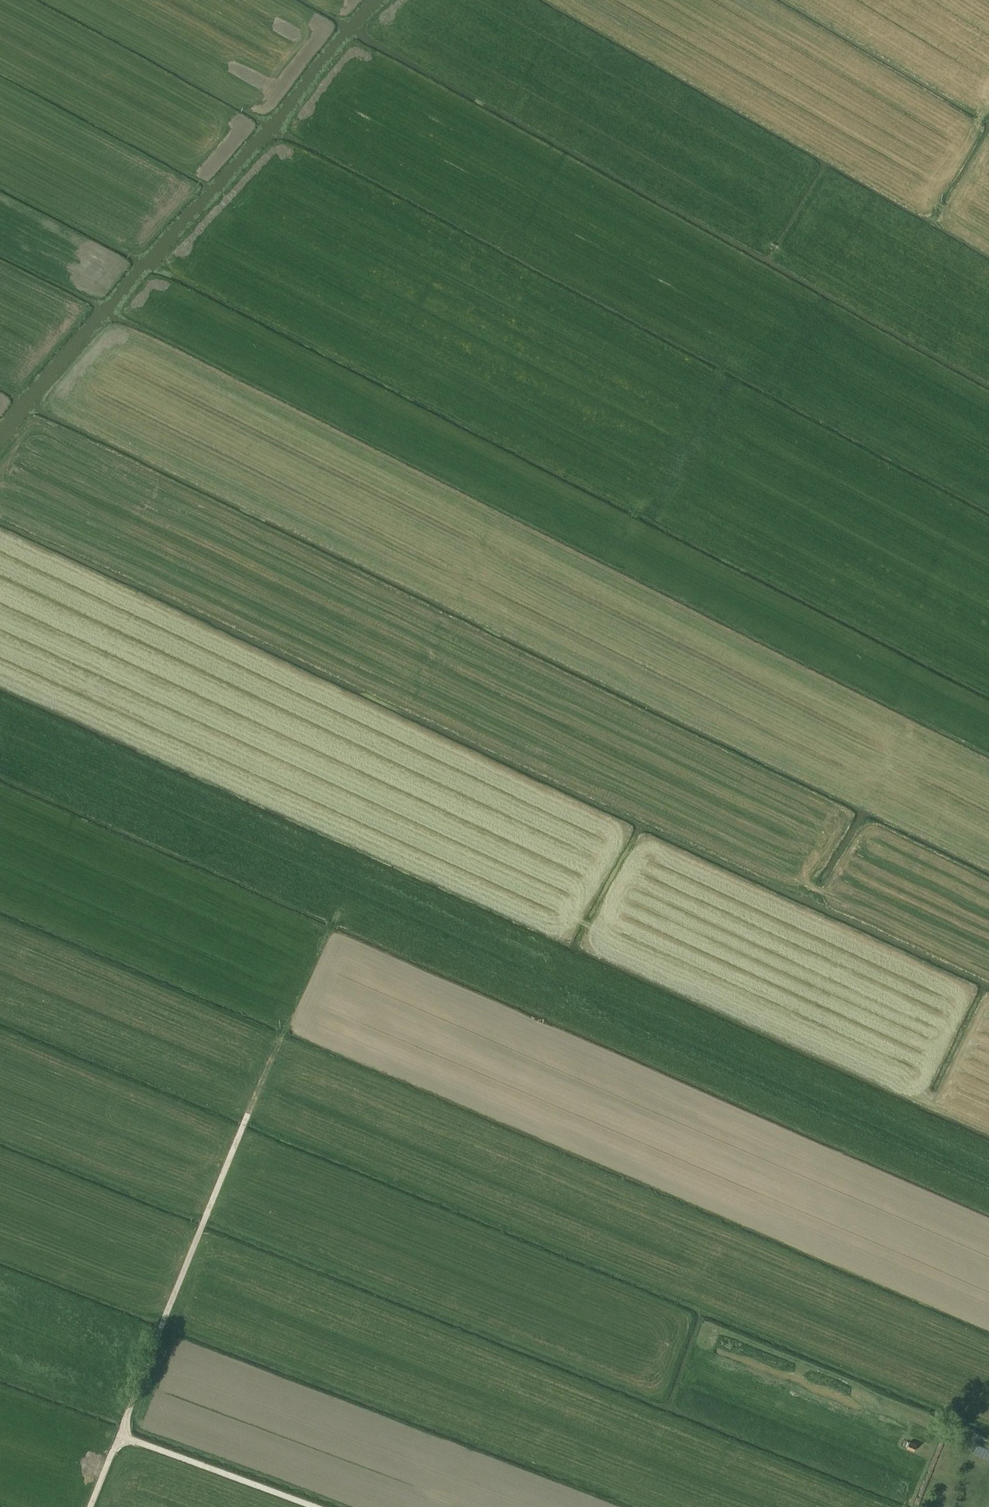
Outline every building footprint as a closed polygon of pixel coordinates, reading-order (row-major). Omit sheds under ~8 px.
[(910,1441),(907,1447),(914,1451),(917,1444),(910,1441)] [(975,1442),(971,1452),(988,1460),(988,1448),(975,1442)]
